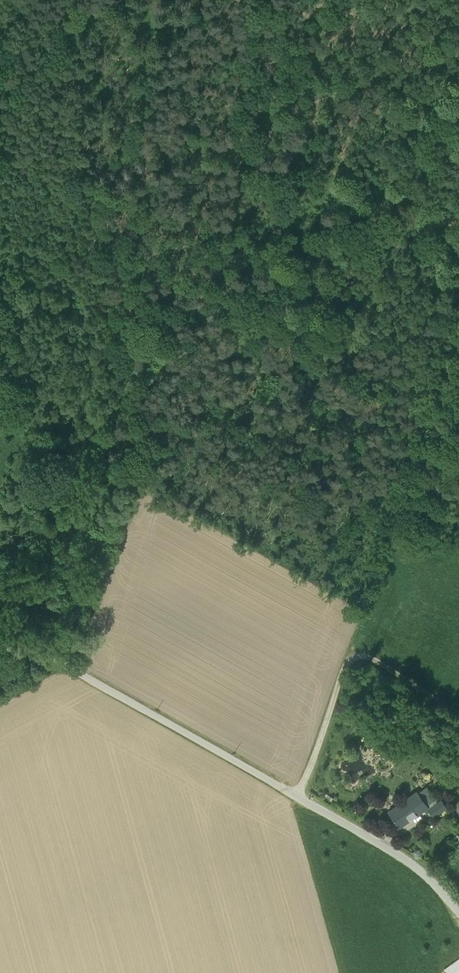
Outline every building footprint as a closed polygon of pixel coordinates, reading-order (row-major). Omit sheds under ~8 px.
[(388,812),(399,828),(418,814),(427,808),(428,810),(437,804),(425,788),(417,794),(416,793),(407,799),(388,812)] [(428,810),(433,817),(446,808),(441,801),(437,804),(428,810)]
